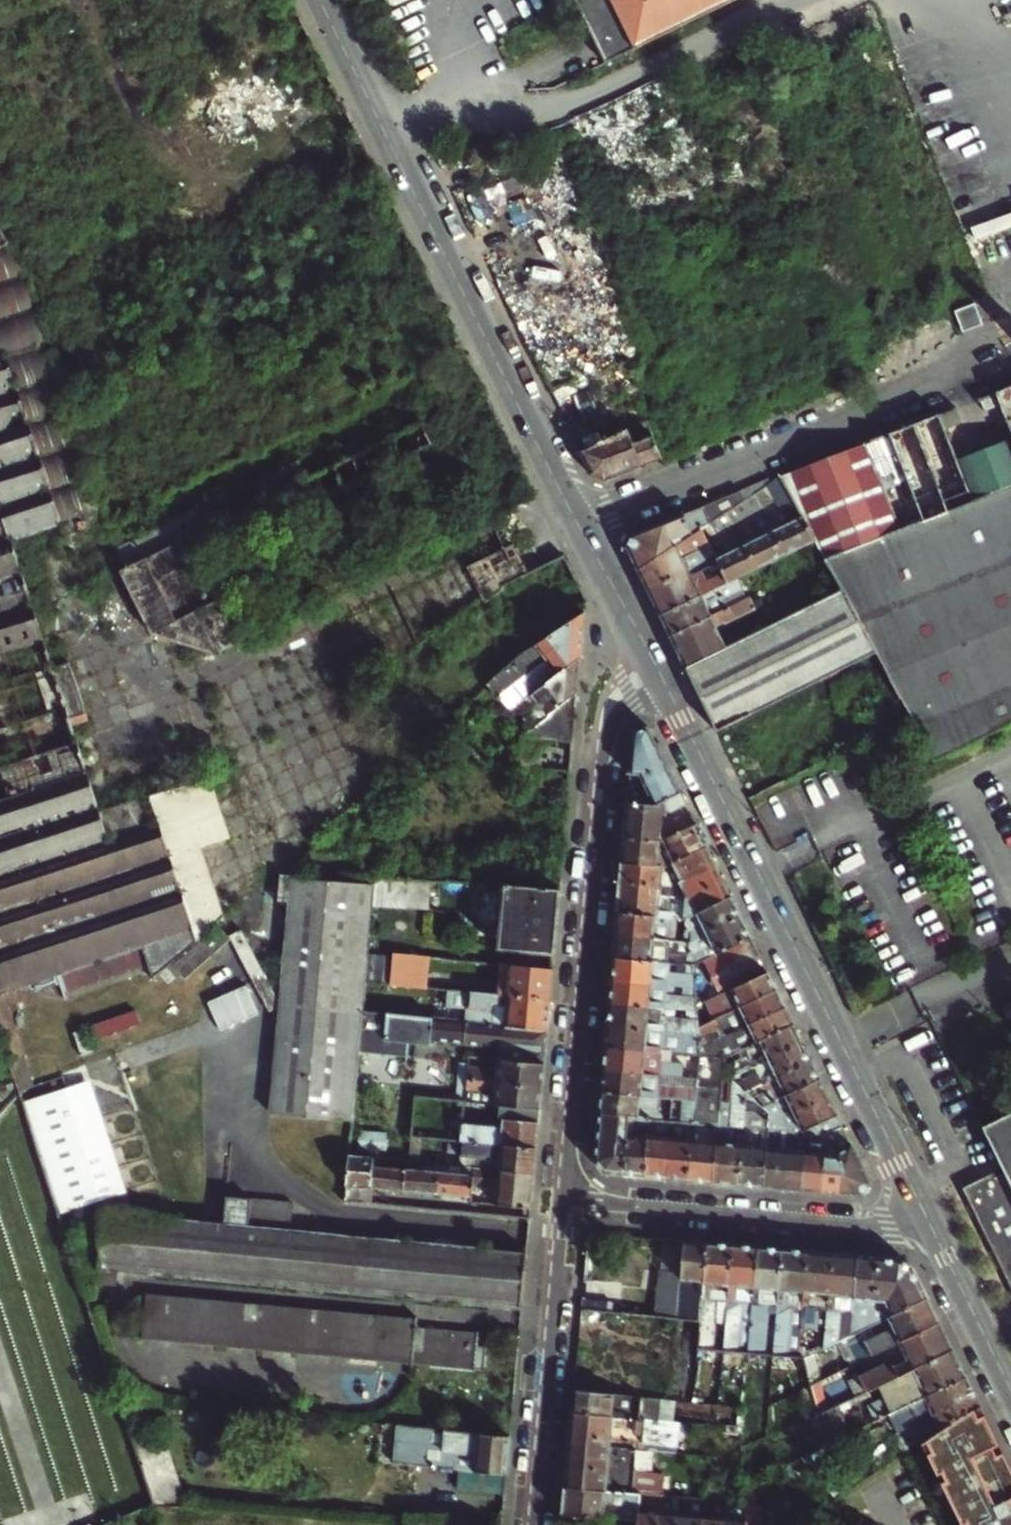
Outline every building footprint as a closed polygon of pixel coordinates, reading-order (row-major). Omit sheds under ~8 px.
[(574,1),(604,64),(737,0),(574,0),(574,1)] [(529,205),(521,188),(484,206),(492,223),(529,205)] [(544,235),(536,218),(499,236),(507,253),(544,235)] [(4,355),(60,525),(64,537),(108,522),(54,361),(15,245),(14,241),(6,244),(0,246),(0,356),(4,355)] [(560,268),(552,251),(515,269),(523,285),(560,268)] [(964,337),(985,330),(977,308),(956,316),(964,337)] [(591,330),(582,314),(546,332),(554,348),(591,330)] [(0,356),(0,511),(2,518),(10,542),(60,525),(4,355),(0,356)] [(1009,422),(1010,426),(1010,387),(997,392),(1002,403),(1009,422)] [(997,392),(990,395),(982,398),(984,403),(986,410),(1002,403),(997,392)] [(945,426),(961,419),(959,413),(957,408),(949,411),(941,414),(945,426)] [(941,414),(915,424),(949,511),(974,501),(958,460),(945,426),(941,414)] [(606,481),(664,458),(655,436),(649,420),(629,429),(622,432),(581,452),(592,475),(599,478),(606,481)] [(892,433),(926,520),(949,511),(915,424),(892,433)] [(892,433),(867,443),(901,530),(926,520),(892,433)] [(1010,485),(1010,439),(958,460),(974,501),(1010,485)] [(816,539),(827,559),(901,530),(867,443),(824,459),(782,476),(816,539)] [(374,473),(363,451),(334,465),(344,487),(374,473)] [(344,487),(334,465),(305,480),(315,501),(344,487)] [(787,554),(816,539),(782,476),(767,485),(757,492),(762,503),(774,495),(792,523),(776,531),(787,554)] [(730,497),(734,507),(757,492),(767,485),(766,482),(730,497)] [(974,501),(949,511),(926,520),(901,530),(827,559),(827,560),(844,591),(861,622),(877,653),(914,720),(943,755),(1010,722),(1010,485),(974,501)] [(729,510),(734,520),(762,503),(757,492),(734,507),(729,510)] [(722,500),(687,513),(695,532),(697,531),(729,510),(734,507),(730,497),(722,500)] [(340,502),(327,509),(330,515),(343,508),(340,502)] [(240,641),(199,557),(189,537),(208,527),(199,510),(168,525),(177,543),(151,556),(142,538),(120,549),(129,566),(123,570),(153,633),(216,652),(240,641)] [(707,535),(707,537),(734,520),(729,510),(697,531),(701,538),(707,535)] [(10,542),(2,518),(0,511),(0,757),(73,733),(89,728),(71,672),(55,677),(10,542)] [(628,547),(638,569),(695,532),(687,513),(668,520),(634,534),(631,541),(628,547)] [(217,523),(208,527),(189,537),(199,557),(227,544),(217,523)] [(177,543),(168,525),(142,538),(151,556),(177,543)] [(690,571),(715,553),(707,537),(707,535),(701,538),(697,531),(695,532),(638,569),(640,572),(645,583),(650,594),(652,596),(693,576),(692,574),(690,571)] [(787,554),(776,531),(746,545),(757,568),(787,554)] [(520,574),(522,573),(508,545),(467,566),(484,601),(500,588),(521,578),(520,574)] [(719,563),(728,582),(738,577),(757,568),(746,545),(718,559),(719,563)] [(661,615),(702,595),(693,576),(652,596),(660,613),(661,615)] [(669,631),(671,636),(749,599),(738,577),(728,582),(702,595),(661,615),(669,631)] [(842,631),(861,622),(844,591),(827,599),(842,631)] [(684,663),(687,668),(728,648),(718,628),(726,624),(727,626),(758,611),(752,597),(749,599),(671,636),(684,663)] [(798,614),(813,645),(842,631),(827,599),(798,614)] [(582,659),(586,614),(523,657),(490,685),(515,714),(519,711),(582,659)] [(798,614),(767,629),(782,660),(812,645),(813,645),(798,614)] [(861,622),(842,631),(857,663),(877,653),(861,622)] [(738,643),(748,663),(751,670),(754,668),(756,672),(782,660),(767,629),(738,643)] [(842,631),(813,645),(812,645),(827,677),(857,663),(842,631)] [(728,648),(687,668),(692,678),(697,688),(748,663),(738,643),(728,648)] [(827,677),(812,645),(782,660),(798,691),(827,677)] [(543,714),(547,719),(578,693),(582,659),(519,711),(528,723),(530,721),(536,716),(538,718),(543,714)] [(763,686),(758,688),(767,706),(798,691),(782,660),(756,672),(763,686)] [(699,693),(706,708),(756,684),(758,688),(763,686),(756,672),(754,668),(751,670),(748,663),(697,688),(699,693)] [(756,684),(706,708),(717,730),(767,706),(758,688),(756,684)] [(574,744),(578,693),(547,719),(536,728),(524,739),(574,744)] [(530,721),(536,728),(547,719),(543,714),(538,718),(536,716),(530,721)] [(656,805),(681,793),(649,728),(634,732),(630,776),(640,776),(647,790),(637,794),(629,794),(628,803),(655,806),(656,805)] [(73,733),(0,757),(0,987),(1,986),(55,969),(141,941),(149,965),(151,973),(222,913),(199,845),(228,835),(209,776),(98,812),(73,733)] [(574,744),(524,739),(521,768),(571,772),(574,744)] [(636,840),(658,842),(661,842),(662,841),(685,830),(696,825),(681,793),(656,805),(655,806),(628,803),(625,838),(636,840)] [(662,841),(672,864),(707,847),(696,825),(685,830),(662,841)] [(656,866),(658,842),(636,840),(625,838),(623,863),(656,866)] [(672,864),(662,841),(661,842),(666,867),(672,864)] [(661,842),(658,842),(656,866),(666,867),(661,842)] [(707,847),(672,864),(666,867),(667,873),(676,869),(682,882),(716,866),(711,855),(707,847)] [(667,873),(666,867),(656,866),(623,863),(621,883),(669,888),(667,873)] [(643,917),(686,920),(694,915),(731,897),(716,866),(682,882),(669,888),(621,883),(618,914),(643,917)] [(667,873),(669,888),(682,882),(676,869),(667,873)] [(295,875),(276,1110),(345,1116),(365,881),(295,875)] [(505,904),(496,903),(493,930),(502,931),(501,949),(555,955),(560,891),(507,887),(505,904)] [(704,925),(709,934),(742,918),(731,897),(694,915),(686,920),(684,933),(684,937),(691,938),(692,931),(704,925)] [(684,933),(686,920),(643,917),(618,914),(616,936),(656,940),(669,941),(670,931),(684,933)] [(742,918),(709,934),(715,946),(719,954),(752,938),(742,918)] [(690,943),(709,934),(704,925),(692,931),(691,938),(690,943)] [(614,958),(670,964),(671,954),(692,955),(690,943),(684,943),(669,941),(656,940),(616,936),(614,958)] [(710,1002),(716,1013),(738,1002),(741,1009),(777,992),(752,938),(719,954),(703,962),(720,997),(710,1002)] [(141,941),(55,969),(63,992),(149,965),(141,941)] [(715,946),(698,954),(699,959),(694,962),(695,966),(703,962),(719,954),(715,946)] [(670,964),(687,965),(695,966),(694,962),(693,956),(692,955),(671,954),(670,964)] [(669,972),(670,964),(614,958),(612,981),(629,983),(650,985),(668,986),(697,989),(695,966),(687,965),(687,974),(669,972)] [(502,965),(499,995),(551,1001),(554,970),(502,965)] [(393,983),(394,972),(368,969),(367,979),(393,983)] [(655,1006),(666,1008),(698,1011),(697,998),(667,995),(668,986),(650,985),(629,983),(612,981),(610,1003),(655,1006)] [(0,987),(0,1024),(15,1069),(26,1066),(1,986),(0,987)] [(668,986),(667,995),(697,998),(697,989),(668,986)] [(777,992),(741,1009),(719,1020),(723,1028),(724,1030),(746,1019),(750,1026),(786,1009),(777,992)] [(551,1001),(499,995),(476,993),(475,1008),(504,1012),(503,1026),(548,1032),(551,1001)] [(648,1029),(664,1031),(682,1032),(700,1034),(699,1030),(699,1020),(665,1017),(666,1008),(655,1006),(610,1003),(608,1026),(626,1028),(648,1029)] [(431,1042),(501,1049),(546,1053),(548,1032),(503,1026),(364,1009),(353,1132),(379,1134),(387,1042),(430,1047),(431,1042)] [(754,1036),(758,1044),(768,1039),(795,1026),(786,1009),(750,1026),(728,1037),(732,1047),(754,1036)] [(724,1030),(728,1037),(750,1026),(746,1019),(724,1030)] [(715,1043),(723,1039),(718,1030),(723,1028),(719,1020),(699,1030),(700,1034),(699,1043),(698,1052),(715,1043)] [(663,1040),(664,1031),(648,1029),(626,1028),(608,1026),(606,1048),(629,1050),(655,1052),(662,1053),(679,1054),(698,1056),(698,1052),(699,1043),(681,1042),(663,1040)] [(758,1066),(803,1044),(795,1026),(768,1039),(758,1044),(746,1050),(749,1056),(722,1068),(722,1070),(722,1076),(728,1081),(740,1075),(755,1067),(758,1066)] [(699,1043),(700,1034),(682,1032),(681,1042),(699,1043)] [(715,1043),(698,1052),(698,1056),(712,1057),(723,1058),(715,1043)] [(812,1062),(803,1044),(758,1066),(755,1067),(759,1076),(744,1083),(740,1075),(728,1081),(730,1083),(745,1094),(763,1085),(812,1062)] [(643,1074),(660,1075),(675,1076),(696,1078),(697,1068),(697,1065),(678,1064),(661,1062),(662,1053),(655,1052),(629,1050),(606,1048),(604,1070),(619,1071),(643,1074)] [(697,1065),(698,1056),(679,1054),(678,1064),(697,1065)] [(697,1065),(697,1068),(711,1069),(712,1057),(698,1056),(697,1065)] [(543,1088),(545,1066),(500,1062),(499,1073),(468,1070),(468,1075),(474,1076),(474,1081),(543,1088)] [(763,1108),(820,1080),(812,1062),(763,1085),(766,1092),(752,1099),(763,1108)] [(648,1095),(664,1097),(674,1098),(684,1098),(687,1099),(694,1099),(695,1090),(695,1088),(674,1086),(659,1084),(660,1075),(643,1074),(619,1071),(604,1070),(602,1091),(648,1095)] [(675,1076),(674,1086),(695,1088),(696,1079),(696,1078),(675,1076)] [(722,1076),(720,1093),(718,1126),(726,1127),(730,1083),(728,1081),(722,1076)] [(829,1098),(820,1080),(763,1108),(769,1112),(774,1116),(776,1117),(793,1109),(796,1114),(829,1098)] [(496,1105),(507,1106),(541,1109),(543,1088),(474,1081),(474,1086),(467,1085),(467,1091),(497,1094),(496,1105)] [(73,1083),(25,1099),(60,1206),(108,1191),(73,1083)] [(741,1143),(743,1126),(745,1101),(745,1098),(746,1094),(745,1094),(730,1083),(726,1127),(718,1126),(717,1131),(715,1153),(713,1183),(738,1185),(741,1143)] [(425,1097),(446,1100),(447,1087),(426,1085),(425,1097)] [(695,1090),(694,1099),(694,1107),(693,1124),(701,1124),(704,1091),(695,1090)] [(651,1116),(647,1166),(646,1177),(666,1179),(669,1143),(671,1122),(662,1122),(664,1097),(648,1095),(602,1091),(601,1111),(631,1114),(639,1115),(651,1116)] [(715,1153),(717,1131),(718,1126),(720,1093),(704,1091),(701,1124),(693,1124),(688,1181),(713,1183),(715,1153)] [(764,1168),(769,1117),(769,1112),(763,1108),(752,1099),(746,1094),(745,1098),(745,1101),(754,1101),(753,1127),(743,1126),(741,1143),(738,1185),(763,1187),(764,1168)] [(674,1098),(664,1097),(662,1122),(671,1122),(674,1098)] [(838,1116),(829,1098),(796,1114),(798,1120),(786,1125),(793,1130),(795,1131),(806,1132),(817,1126),(820,1125),(832,1119),(838,1116)] [(537,1150),(541,1109),(507,1106),(504,1129),(470,1125),(471,1117),(464,1117),(462,1142),(537,1150)] [(628,1154),(629,1143),(630,1135),(631,1114),(601,1111),(596,1161),(606,1173),(626,1175),(628,1154)] [(769,1112),(769,1117),(764,1168),(763,1187),(782,1189),(784,1159),(785,1149),(780,1149),(782,1122),(776,1117),(774,1116),(769,1112)] [(631,1114),(630,1135),(637,1135),(639,1115),(631,1114)] [(630,1135),(629,1143),(628,1154),(626,1175),(646,1177),(647,1166),(651,1116),(639,1115),(637,1135),(630,1135)] [(983,1128),(996,1155),(1005,1174),(997,1178),(994,1173),(963,1189),(1010,1284),(1010,1115),(983,1128)] [(820,1133),(823,1138),(826,1137),(820,1125),(817,1126),(820,1133)] [(806,1132),(806,1138),(812,1138),(812,1132),(820,1133),(817,1126),(806,1132)] [(836,1154),(853,1146),(844,1128),(836,1131),(837,1146),(833,1148),(836,1154)] [(794,1150),(785,1149),(784,1159),(782,1189),(802,1191),(805,1151),(806,1138),(806,1132),(795,1131),(794,1150)] [(843,1167),(836,1154),(833,1148),(837,1146),(836,1131),(826,1137),(823,1138),(826,1144),(825,1153),(821,1192),(841,1194),(843,1167)] [(409,1162),(411,1138),(379,1134),(353,1132),(351,1155),(376,1159),(407,1162),(408,1162),(409,1162)] [(501,1161),(500,1171),(535,1174),(537,1150),(462,1142),(461,1156),(501,1161)] [(871,1183),(866,1174),(853,1146),(836,1154),(843,1167),(841,1194),(863,1196),(871,1183)] [(802,1191),(821,1192),(825,1153),(805,1151),(802,1191)] [(376,1159),(351,1155),(347,1201),(361,1202),(362,1190),(359,1185),(374,1186),(376,1166),(376,1159)] [(442,1165),(409,1162),(408,1162),(407,1162),(406,1169),(442,1173),(442,1165)] [(442,1173),(475,1176),(475,1168),(460,1167),(442,1165),(442,1173)] [(376,1166),(374,1186),(405,1190),(406,1169),(376,1166)] [(498,1189),(496,1206),(532,1209),(535,1174),(500,1171),(475,1168),(475,1176),(473,1186),(498,1189)] [(406,1169),(405,1190),(421,1191),(440,1193),(442,1173),(406,1169)] [(475,1176),(442,1173),(440,1193),(472,1196),(473,1186),(475,1176)] [(226,1223),(290,1230),(293,1203),(229,1196),(226,1223)] [(108,1211),(87,1209),(82,1262),(90,1263),(103,1264),(108,1211)] [(528,1255),(343,1235),(290,1230),(226,1223),(159,1216),(108,1211),(103,1264),(118,1266),(320,1287),(482,1304),(522,1308),(528,1255)] [(704,1300),(709,1243),(706,1243),(685,1241),(678,1318),(693,1319),(694,1299),(704,1300)] [(734,1245),(709,1243),(704,1300),(703,1320),(701,1348),(716,1349),(720,1301),(729,1302),(734,1245)] [(759,1247),(734,1245),(729,1302),(725,1350),(741,1352),(744,1322),(745,1304),(754,1304),(756,1288),(759,1247)] [(783,1249),(759,1247),(756,1288),(754,1304),(752,1323),(752,1324),(751,1342),(750,1353),(765,1354),(769,1306),(779,1306),(779,1296),(782,1273),(783,1249)] [(783,1249),(782,1273),(779,1296),(779,1306),(777,1324),(775,1355),(790,1356),(795,1308),(804,1309),(809,1251),(783,1249)] [(834,1253),(809,1251),(804,1309),(801,1351),(800,1357),(806,1358),(813,1355),(826,1348),(826,1345),(817,1343),(818,1332),(820,1310),(829,1311),(834,1253)] [(843,1254),(834,1253),(829,1311),(827,1332),(826,1345),(826,1348),(843,1340),(845,1312),(854,1313),(855,1299),(858,1255),(843,1254)] [(900,1259),(858,1255),(855,1299),(876,1301),(875,1318),(867,1323),(853,1322),(852,1335),(890,1317),(928,1297),(913,1267),(900,1259)] [(118,1266),(103,1264),(90,1263),(89,1276),(117,1280),(118,1266)] [(307,1307),(292,1306),(148,1292),(143,1337),(188,1341),(314,1353),(364,1358),(484,1370),(486,1349),(478,1348),(479,1334),(417,1327),(417,1318),(307,1307)] [(928,1297),(890,1317),(895,1326),(855,1346),(861,1361),(886,1349),(940,1322),(928,1297)] [(829,1311),(820,1310),(818,1332),(827,1332),(829,1311)] [(854,1313),(845,1312),(843,1340),(852,1335),(853,1322),(854,1313)] [(751,1342),(752,1324),(752,1323),(744,1322),(741,1352),(750,1353),(751,1342)] [(954,1350),(940,1322),(886,1349),(891,1360),(858,1377),(866,1393),(881,1385),(897,1377),(904,1374),(954,1350)] [(967,1377),(954,1350),(904,1374),(909,1386),(866,1406),(874,1422),(880,1419),(967,1377)] [(806,1358),(811,1383),(812,1385),(818,1382),(813,1355),(806,1358)] [(980,1404),(967,1377),(880,1419),(887,1431),(893,1440),(918,1424),(924,1432),(937,1425),(941,1430),(980,1404)] [(899,1383),(897,1377),(881,1385),(883,1391),(899,1383)] [(827,1411),(820,1381),(818,1382),(812,1385),(817,1416),(827,1411)] [(615,1415),(642,1417),(643,1394),(575,1388),(573,1411),(615,1415)] [(141,1398),(129,1391),(127,1411),(140,1412),(141,1398)] [(923,1441),(965,1524),(1010,1524),(1010,1468),(980,1404),(941,1430),(923,1441)] [(826,1445),(848,1434),(839,1406),(827,1411),(817,1416),(820,1433),(826,1445)] [(642,1417),(615,1415),(573,1411),(570,1440),(611,1444),(612,1438),(643,1441),(645,1417),(642,1417)] [(831,1453),(887,1431),(880,1419),(874,1422),(848,1434),(826,1445),(831,1453)] [(941,1430),(937,1425),(924,1432),(919,1436),(922,1442),(923,1441),(941,1430)] [(395,1463),(472,1471),(507,1474),(510,1446),(511,1438),(407,1427),(397,1426),(393,1462),(395,1463)] [(888,1447),(896,1459),(905,1453),(922,1442),(919,1436),(917,1433),(888,1447)] [(611,1444),(570,1440),(566,1485),(640,1491),(641,1487),(658,1488),(660,1472),(642,1470),(645,1448),(611,1444)] [(472,1471),(395,1463),(393,1483),(506,1496),(507,1474),(472,1471)] [(612,1516),(637,1518),(640,1491),(566,1485),(564,1512),(612,1516)] [(661,1514),(664,1493),(640,1491),(637,1518),(637,1524),(661,1524),(661,1514)] [(684,1495),(664,1493),(661,1514),(661,1524),(682,1524),(684,1495)] [(684,1495),(682,1524),(704,1524),(706,1497),(684,1495)] [(704,1524),(724,1524),(727,1499),(706,1497),(704,1524)] [(724,1524),(746,1524),(749,1501),(727,1499),(724,1524)]
